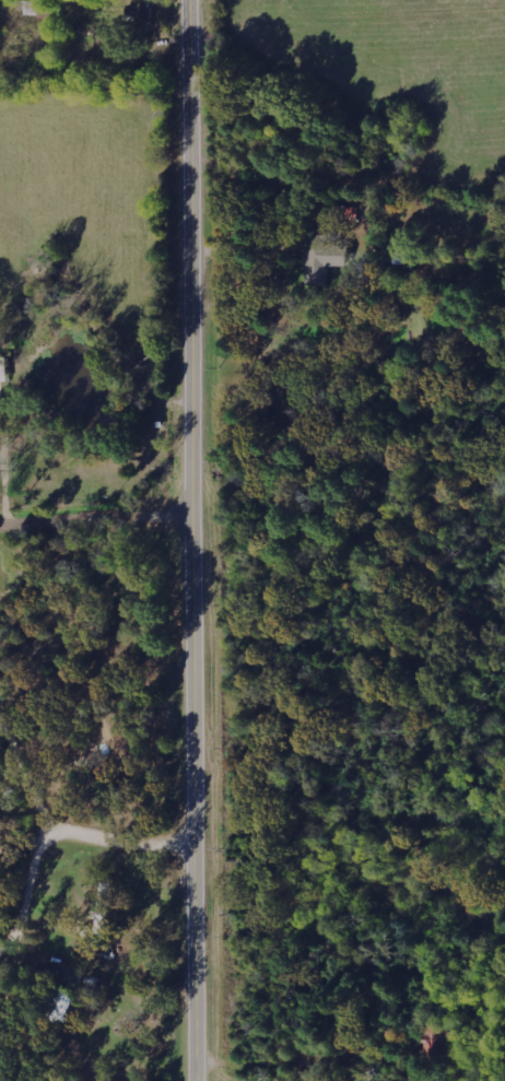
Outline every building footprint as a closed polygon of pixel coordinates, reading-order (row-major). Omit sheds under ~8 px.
[(131,20),(147,20),(147,14),(153,14),(152,0),(141,0),(141,5),(131,5),(131,20)] [(348,267),(348,246),(329,246),(329,236),(308,235),(307,284),(329,284),(329,266),(348,267)] [(11,383),(10,358),(0,358),(0,383),(11,383)] [(47,1022),(67,1028),(78,992),(61,987),(58,995),(51,993),(48,1004),(52,1005),(47,1022)]
